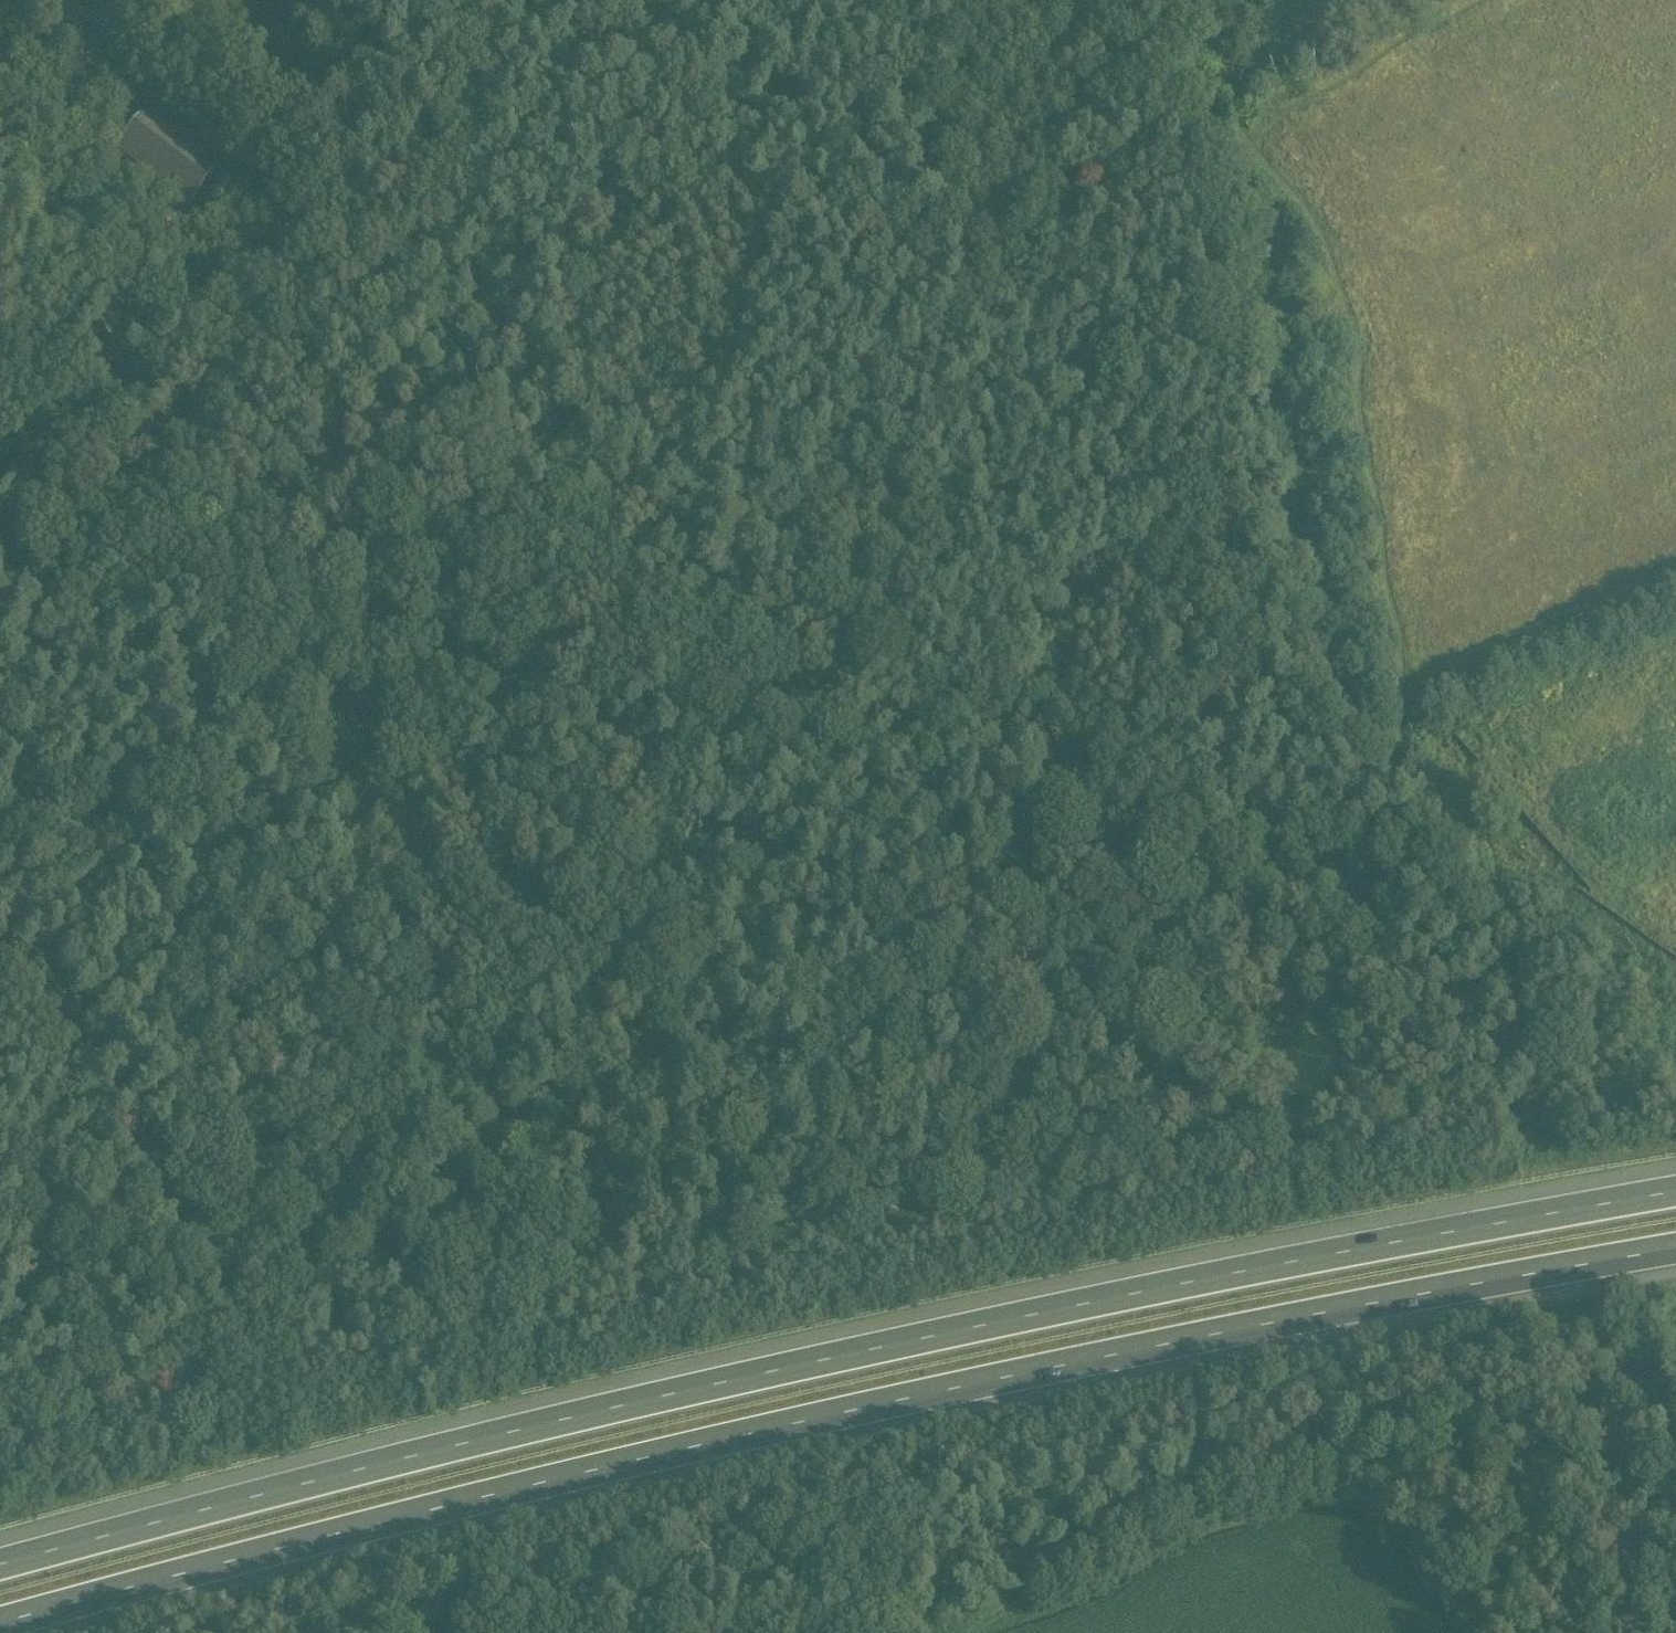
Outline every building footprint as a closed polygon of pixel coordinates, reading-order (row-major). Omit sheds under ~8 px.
[(144,110),(115,147),(190,205),(219,168),(144,110)]
